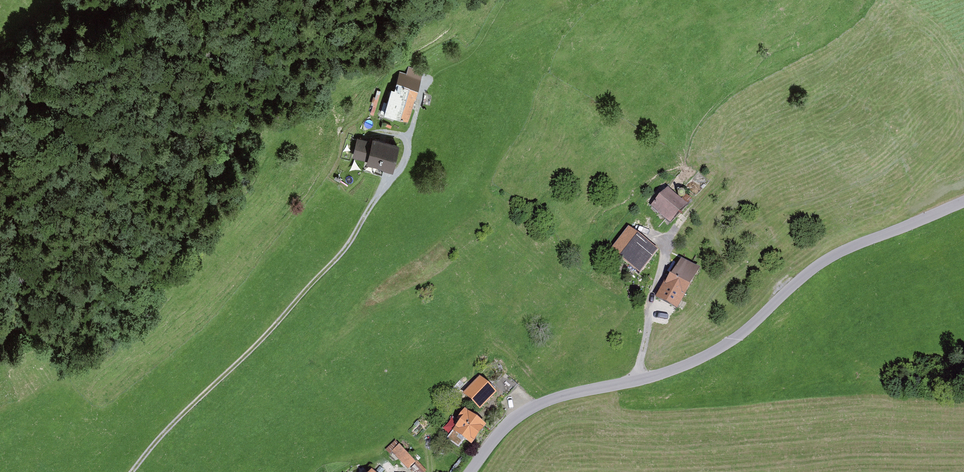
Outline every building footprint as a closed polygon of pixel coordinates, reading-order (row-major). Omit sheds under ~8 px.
[(408,118),(418,88),(398,82),(388,112),(408,118)] [(400,144),(366,138),(361,163),(395,169),(400,144)] [(669,191),(653,206),(672,225),(687,210),(669,191)] [(659,254),(639,238),(621,261),(641,277),(659,254)] [(702,274),(685,263),(663,298),(680,309),(702,274)] [(493,394),(480,381),(466,394),(479,408),(493,394)] [(486,430),(467,415),(452,433),(471,448),(486,430)] [(419,459),(400,439),(387,451),(406,471),(419,459)]
